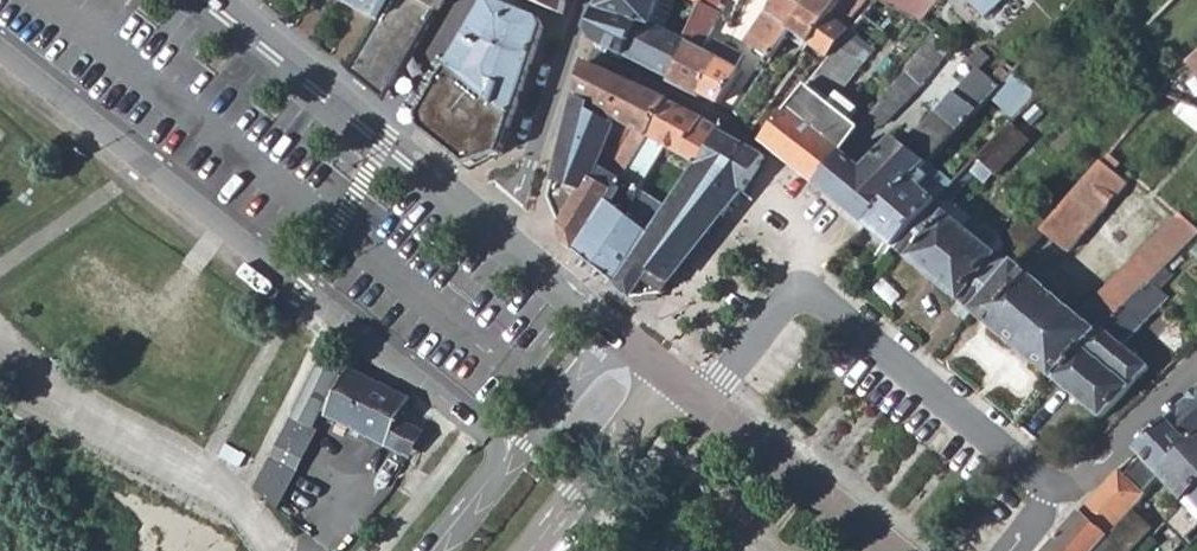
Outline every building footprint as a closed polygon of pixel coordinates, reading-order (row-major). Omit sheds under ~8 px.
[(378,25),(391,0),(334,0),(378,25)] [(434,19),(445,0),(391,0),(378,25),(352,69),(373,86),(392,83),(431,18),(434,19)] [(468,33),(449,67),(487,98),(512,118),(528,71),(541,34),(543,27),(537,19),(491,0),(487,0),(468,33)] [(523,0),(562,16),(566,0),(523,0)] [(663,0),(602,0),(600,8),(640,22),(665,30),(667,19),(658,15),(663,0)] [(676,35),(685,38),(702,2),(699,0),(679,0),(674,10),(677,12),(673,23),(679,27),(676,35)] [(716,11),(721,0),(703,0),(702,2),(685,38),(703,48),(721,13),(716,11)] [(775,10),(787,15),(793,1),(806,6),(810,0),(780,0),(775,10)] [(810,44),(844,0),(810,0),(806,6),(791,29),(810,44)] [(810,44),(828,58),(850,30),(840,23),(852,8),(844,0),(810,44)] [(919,19),(941,0),(881,0),(919,19)] [(626,59),(640,22),(600,8),(591,35),(594,40),(626,59)] [(767,12),(746,43),(772,60),(791,29),(767,12)] [(887,31),(865,12),(850,30),(828,58),(809,82),(830,98),(837,90),(839,91),(887,31)] [(665,30),(640,22),(626,59),(648,70),(668,81),(685,38),(676,35),(665,30)] [(937,70),(956,48),(934,30),(884,101),(871,118),(882,128),(915,93),(937,70)] [(740,70),(703,48),(685,38),(668,81),(668,82),(699,99),(702,96),(720,104),(740,70)] [(865,170),(844,153),(819,186),(868,226),(929,164),(961,129),(1003,83),(1013,71),(1015,70),(1008,63),(994,80),(983,70),(992,60),(979,49),(970,60),(980,68),(957,95),(955,94),(908,148),(897,139),(865,170)] [(1196,75),(1196,60),(1189,67),(1196,75)] [(664,98),(585,66),(576,98),(646,135),(668,100),(664,98)] [(452,154),(487,98),(449,67),(419,117),(421,129),(452,154)] [(1003,83),(1027,104),(1037,93),(1013,71),(1003,83)] [(832,109),(805,89),(765,142),(819,186),(844,153),(862,130),(850,122),(859,110),(843,97),(832,109)] [(621,178),(646,135),(576,98),(574,95),(558,158),(549,197),(558,220),(565,245),(576,253),(606,202),(621,178)] [(466,166),(500,155),(512,118),(487,98),(452,154),(466,166)] [(664,146),(697,166),(720,132),(721,130),(702,118),(668,100),(646,135),(621,178),(638,188),(664,146)] [(981,156),(997,171),(1028,136),(1011,122),(981,156)] [(665,291),(742,192),(744,194),(765,157),(720,132),(697,166),(652,235),(619,287),(632,297),(663,293),(665,291)] [(997,171),(981,156),(953,186),(894,250),(973,315),(1012,271),(944,209),(983,166),(993,174),(997,171)] [(1126,182),(1104,163),(1073,200),(1052,225),(1046,232),(1068,251),(1126,182)] [(953,186),(929,164),(868,226),(894,250),(953,186)] [(652,235),(606,202),(576,253),(619,287),(652,235)] [(1003,240),(1024,258),(1046,232),(1052,225),(1032,208),(1003,240)] [(1018,264),(1012,271),(973,315),(1011,346),(1053,380),(1106,327),(1116,317),(1133,300),(1148,285),(1181,253),(1196,237),(1196,229),(1179,212),(1078,314),(1018,264)] [(1166,303),(1148,285),(1133,300),(1153,318),(1166,303)] [(1153,318),(1133,300),(1116,317),(1135,335),(1153,318)] [(1106,327),(1125,346),(1135,335),(1116,317),(1106,327)] [(1106,327),(1053,380),(1102,419),(1151,370),(1125,346),(1106,327)] [(318,361),(254,491),(280,510),(318,430),(312,427),(321,409),(326,412),(324,416),(396,451),(410,423),(402,419),(413,398),(350,366),(346,375),(318,361)] [(1168,421),(1176,430),(1191,446),(1196,442),(1196,392),(1168,421)] [(1148,464),(1169,442),(1167,438),(1176,430),(1168,421),(1137,453),(1142,458),(1148,464)] [(423,429),(410,423),(396,451),(410,457),(423,429)] [(1124,476),(1118,470),(1108,482),(1086,504),(1077,514),(1106,538),(1130,511),(1159,478),(1191,446),(1176,430),(1167,438),(1169,442),(1148,464),(1142,458),(1124,476)] [(1191,446),(1159,478),(1185,505),(1186,504),(1196,493),(1196,442),(1191,446)] [(1186,504),(1185,505),(1196,518),(1196,493),(1186,504)] [(1130,511),(1106,538),(1094,550),(1131,550),(1152,529),(1130,511)] [(1106,538),(1077,514),(1050,546),(1045,550),(1094,550),(1106,538)]
